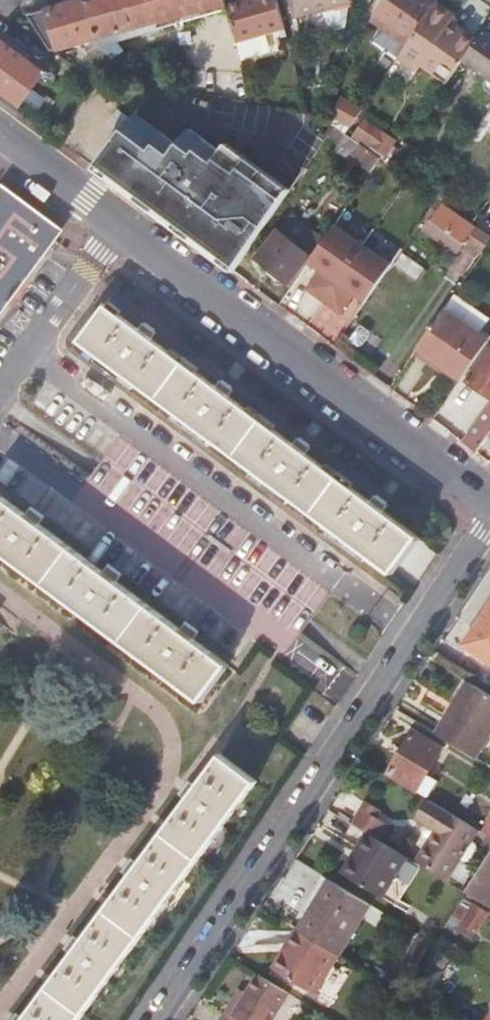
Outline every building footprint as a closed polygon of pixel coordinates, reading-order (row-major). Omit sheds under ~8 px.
[(53,51),(100,37),(88,0),(83,0),(29,15),(53,51)] [(228,3),(227,0),(88,0),(100,37),(101,47),(116,59),(124,52),(114,41),(156,29),(153,23),(158,21),(159,23),(228,4),(228,3)] [(286,24),(279,0),(236,0),(228,3),(228,4),(238,38),(286,24)] [(355,0),(294,0),(299,16),(355,0)] [(438,3),(440,0),(387,0),(373,19),(385,27),(409,45),(438,3)] [(424,65),(449,84),(466,59),(479,40),(453,21),(457,15),(438,3),(409,45),(401,57),(420,70),(424,65)] [(377,41),(401,57),(409,45),(385,27),(378,36),(377,41)] [(486,30),(479,40),(466,59),(489,76),(489,33),(486,30)] [(8,38),(0,32),(0,97),(19,112),(52,68),(12,38),(8,38)] [(231,100),(244,103),(257,105),(246,66),(211,65),(207,96),(231,100)] [(152,96),(145,91),(138,99),(145,104),(152,96)] [(326,110),(339,120),(350,104),(338,95),(326,110)] [(138,114),(145,104),(138,99),(132,106),(129,105),(112,128),(122,136),(138,114)] [(176,142),(138,114),(122,136),(96,171),(151,210),(208,132),(192,120),(176,142)] [(372,144),(381,132),(368,124),(360,136),(372,144)] [(383,160),(347,135),(337,128),(328,141),(374,174),(383,160)] [(292,192),(208,132),(151,210),(235,271),(292,192)] [(60,231),(0,187),(0,209),(4,204),(54,240),(60,231)] [(468,239),(486,252),(489,246),(489,235),(489,234),(486,236),(445,207),(446,204),(440,200),(428,217),(465,243),(468,239)] [(0,209),(0,312),(54,240),(4,204),(0,209)] [(292,286),(314,256),(316,257),(326,242),(294,216),(281,233),(279,232),(258,259),(271,269),(277,274),(292,286)] [(465,243),(428,217),(421,226),(458,253),(465,243)] [(326,242),(316,257),(311,263),(323,271),(309,290),(326,302),(365,246),(337,226),(326,242)] [(365,246),(326,302),(342,313),(356,294),(367,302),(393,266),(365,246)] [(420,279),(428,269),(406,253),(399,263),(420,279)] [(268,273),(274,277),(277,274),(271,269),(268,273)] [(78,343),(393,576),(420,539),(384,512),(388,506),(375,497),(371,503),(305,454),(309,448),(296,439),(293,444),(229,397),(234,392),(221,383),(217,388),(148,338),(153,332),(139,322),(135,327),(105,305),(78,343)] [(419,346),(464,378),(489,342),(489,340),(446,308),(419,346)] [(467,382),(489,400),(489,352),(467,382)] [(480,425),(489,432),(489,413),(480,425)] [(26,517),(0,497),(0,553),(200,701),(226,666),(194,641),(197,635),(186,626),(182,633),(116,583),(120,577),(107,568),(102,574),(39,526),(43,520),(30,510),(26,517)] [(489,676),(489,614),(461,655),(489,676)] [(455,724),(477,690),(470,685),(448,718),(455,724)] [(477,690),(455,724),(448,718),(437,735),(477,760),(489,739),(489,697),(477,690)] [(391,773),(424,796),(434,781),(428,776),(444,752),(417,734),(391,773)] [(255,782),(219,756),(196,788),(191,784),(181,798),(186,802),(138,867),(132,863),(123,876),(129,880),(82,944),(76,940),(67,953),(72,956),(26,1019),(82,1019),(255,782)] [(420,864),(458,887),(487,841),(465,828),(467,824),(430,802),(418,822),(430,829),(426,835),(427,839),(433,843),(420,864)] [(411,858),(370,833),(345,874),(385,899),(411,858)] [(489,907),(489,859),(468,894),(489,907)] [(333,882),(324,877),(292,927),(298,930),(302,933),(333,882)] [(371,905),(333,882),(302,933),(334,952),(340,956),(371,905)] [(460,935),(466,925),(478,934),(489,917),(489,914),(468,900),(456,918),(455,917),(448,928),(460,935)] [(302,933),(298,930),(284,952),(290,955),(278,974),(308,992),(334,952),(302,933)] [(403,995),(435,944),(423,937),(390,987),(403,995)] [(290,955),(284,952),(273,971),(278,974),(290,955)] [(446,973),(434,965),(421,983),(433,991),(446,973)] [(226,1019),(276,1019),(292,995),(261,977),(249,996),(236,1019),(230,1015),(226,1019)] [(243,993),(230,1015),(236,1019),(249,996),(243,993)]
